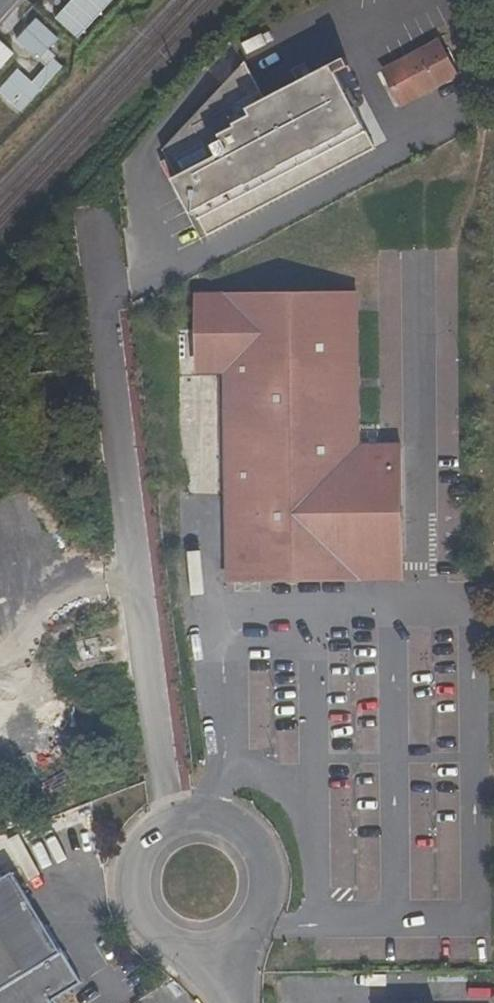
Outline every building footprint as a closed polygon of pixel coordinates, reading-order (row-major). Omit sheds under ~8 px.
[(116,0),(71,0),(51,20),(74,42),(116,0)] [(39,65),(59,43),(35,21),(14,43),(39,65)] [(457,78),(438,42),(384,71),(403,106),(457,78)] [(13,58),(0,45),(0,72),(13,58)] [(266,101),(246,63),(164,151),(178,179),(196,213),(208,237),(375,150),(336,75),(349,68),(345,60),(266,101)] [(17,70),(0,89),(0,100),(20,117),(61,70),(51,61),(32,83),(17,70)] [(174,181),(191,215),(196,213),(178,179),(174,181)] [(196,365),(227,365),(228,582),(263,582),(262,558),(402,557),(402,447),(359,448),(357,294),(195,296),(196,365)] [(263,582),(402,581),(402,557),(262,558),(263,582)] [(53,872),(81,863),(67,817),(38,826),(53,872)] [(0,880),(0,1002),(52,1002),(51,1002),(80,984),(13,873),(0,880)]
